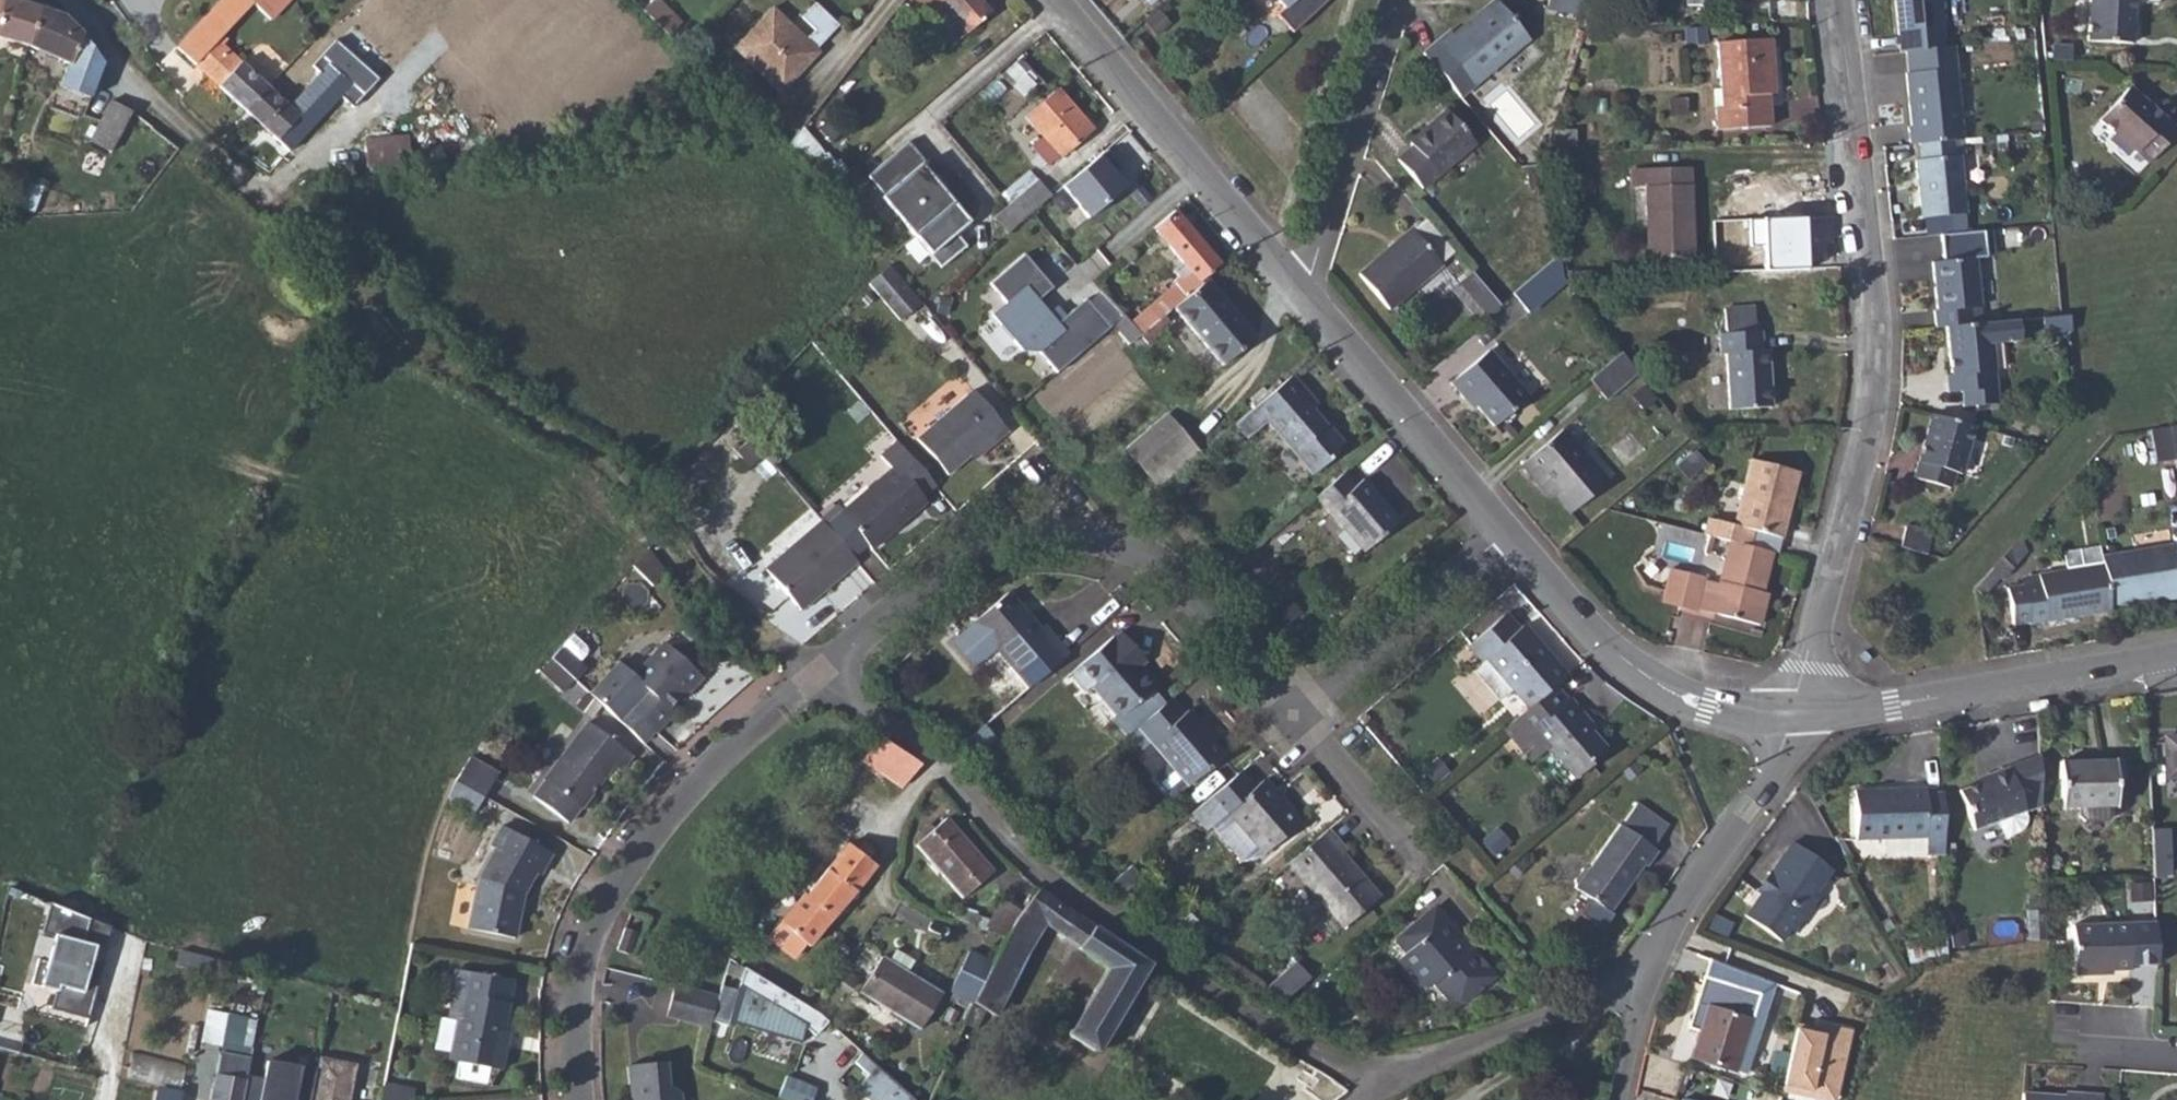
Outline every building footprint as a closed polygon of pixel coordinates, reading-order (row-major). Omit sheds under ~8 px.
[(29,50),(41,9),(16,0),(0,0),(0,41),(29,50)] [(246,112),(268,87),(223,46),(230,39),(225,35),(255,3),(272,19),(289,0),(224,0),(178,49),(246,112)] [(645,10),(670,34),(683,21),(663,0),(654,0),(645,10)] [(970,30),(993,10),(984,0),(945,0),(970,30)] [(1432,40),(1470,84),(1526,36),(1495,0),(1486,0),(1450,32),(1446,28),(1432,40)] [(1897,57),(1904,56),(1941,53),(1936,0),(1891,0),(1897,57)] [(2084,44),(2127,46),(2130,0),(2086,0),(2084,44)] [(778,92),(800,70),(798,68),(803,64),(805,66),(819,52),(815,49),(839,26),(816,3),(802,17),(815,30),(805,39),(773,6),(733,46),(778,92)] [(41,9),(29,50),(67,69),(60,86),(90,98),(102,68),(81,34),(68,18),(41,9)] [(1723,104),(1717,104),(1718,128),(1770,125),(1769,93),(1775,93),(1771,39),(1720,42),(1723,104)] [(316,63),(322,70),(329,62),(351,83),(340,95),(353,107),(379,77),(336,40),(316,63)] [(247,58),(272,80),(287,62),(263,41),(247,58)] [(1941,53),(1904,56),(1906,78),(1904,79),(1910,131),(1906,131),(1908,149),(1919,148),(1952,145),(1962,144),(1951,52),(1941,53)] [(268,87),(246,112),(288,151),(340,95),(351,83),(329,62),(322,70),(289,105),(268,87)] [(1061,88),(1028,114),(1045,134),(1061,153),(1063,154),(1096,128),(1061,88)] [(2124,92),(2094,125),(2130,158),(2135,153),(2146,164),(2172,135),(2124,92)] [(112,103),(90,143),(111,154),(132,114),(112,103)] [(1410,142),(1396,154),(1420,183),(1472,138),(1444,105),(1407,138),(1410,142)] [(789,145),(818,177),(828,188),(842,176),(831,165),(801,130),(789,145)] [(1061,153),(1045,134),(1034,144),(1050,162),(1061,153)] [(409,135),(408,135),(367,139),(370,167),(413,162),(409,135)] [(908,142),(868,176),(884,195),(881,197),(929,254),(928,254),(940,268),(966,246),(955,233),(969,222),(953,203),(921,165),(925,162),(908,142)] [(1952,145),(1919,148),(1920,165),(1914,165),(1920,223),(1964,218),(1959,161),(1954,161),(1952,145)] [(1110,149),(1065,186),(1090,218),(1128,186),(1119,174),(1114,168),(1121,162),(1110,149)] [(1126,168),(1121,162),(1114,168),(1119,174),(1126,168)] [(1688,168),(1645,169),(1649,259),(1692,257),(1688,168)] [(1041,180),(996,217),(1008,232),(1023,220),(1053,195),(1041,180)] [(1123,313),(1112,323),(1131,342),(1141,334),(1164,314),(1174,306),(1209,278),(1208,276),(1222,263),(1176,210),(1156,228),(1189,266),(1193,270),(1185,277),(1129,320),(1123,313)] [(1811,270),(1810,216),(1750,218),(1752,245),(1766,244),(1766,272),(1811,270)] [(1414,231),(1362,276),(1391,310),(1443,265),(1414,231)] [(1057,372),(1111,327),(1087,298),(1058,322),(1038,299),(1054,286),(1026,252),(991,281),(1007,301),(993,313),(1022,348),(1039,350),(1057,372)] [(1564,279),(1561,256),(1516,294),(1531,312),(1567,283),(1564,279)] [(892,263),(871,280),(902,317),(923,300),(892,263)] [(1933,317),(1935,334),(1945,333),(1971,330),(1969,313),(1980,312),(1974,264),(1931,269),(1936,317),(1933,317)] [(1189,266),(1180,272),(1185,277),(1193,270),(1189,266)] [(1474,274),(1461,285),(1488,317),(1501,306),(1474,274)] [(1209,278),(1174,306),(1223,364),(1257,335),(1209,278)] [(1727,331),(1720,332),(1722,351),(1728,351),(1732,406),(1774,403),(1770,346),(1764,346),(1763,328),(1757,329),(1755,304),(1725,306),(1727,331)] [(1164,314),(1141,334),(1144,337),(1141,340),(1146,345),(1164,330),(1171,322),(1164,314)] [(2059,321),(2040,323),(2042,340),(2069,337),(2067,321),(2059,321)] [(1971,330),(1945,333),(1950,381),(1944,381),(1946,398),(1961,397),(1962,412),(1997,408),(1995,391),(1984,392),(1982,378),(1994,377),(1991,350),(2018,347),(2016,326),(1971,330)] [(1622,351),(1590,378),(1607,398),(1639,371),(1622,351)] [(1489,352),(1452,384),(1465,400),(1469,396),(1493,424),(1526,395),(1489,352)] [(1294,371),(1240,417),(1254,432),(1267,420),(1309,467),(1329,450),(1325,445),(1340,433),(1328,419),(1326,421),(1313,406),(1319,401),(1294,371)] [(1995,391),(1994,377),(1982,378),(1984,392),(1995,391)] [(947,472),(969,453),(977,446),(982,451),(1007,430),(973,390),(917,437),(947,472)] [(1236,420),(1249,436),(1254,432),(1240,417),(1236,420)] [(1171,418),(1129,454),(1148,476),(1190,440),(1171,418)] [(1974,433),(1931,420),(1912,482),(1951,494),(1956,478),(1961,480),(1974,433)] [(1562,427),(1520,462),(1532,476),(1537,473),(1571,512),(1607,480),(1562,427)] [(2166,431),(2171,464),(2172,471),(2176,470),(2176,429),(2166,431)] [(2166,431),(2147,434),(2151,467),(2171,464),(2166,431)] [(935,483),(898,439),(881,454),(892,467),(843,508),(840,504),(823,519),(853,554),(866,543),(870,548),(926,501),(920,496),(935,483)] [(977,446),(969,453),(974,458),(982,451),(977,446)] [(1709,521),(1705,537),(1729,543),(1749,548),(1753,532),(1782,539),(1799,473),(1751,462),(1734,528),(1709,521)] [(1343,472),(1316,495),(1363,549),(1398,518),(1363,477),(1354,486),(1343,472)] [(822,518),(766,566),(796,601),(818,582),(823,588),(857,559),(853,554),(823,519),(822,518)] [(1903,533),(1897,552),(1924,560),(1929,540),(1903,533)] [(1688,577),(1679,610),(1697,615),(1699,612),(1737,622),(1759,628),(1765,603),(1760,602),(1772,554),(1749,548),(1729,543),(1719,587),(1705,584),(1706,581),(1688,577)] [(2007,547),(1989,568),(1999,577),(2017,556),(2007,547)] [(2104,607),(2097,558),(2095,548),(2058,554),(2061,572),(2033,577),(2034,584),(2003,590),(2008,626),(2024,623),(2024,625),(2105,613),(2104,607)] [(2097,558),(2104,607),(2155,600),(2157,602),(2174,599),(2166,548),(2097,558)] [(1663,607),(1679,610),(1688,577),(1671,573),(1663,607)] [(818,582),(796,601),(801,607),(823,588),(818,582)] [(1000,651),(1029,686),(1070,652),(1046,624),(1041,628),(1010,591),(975,621),(949,645),(973,673),(1000,651)] [(1288,594),(1276,605),(1288,619),(1301,609),(1288,594)] [(1697,615),(1679,610),(1678,613),(1710,621),(1709,626),(1735,632),(1737,622),(1699,612),(1697,615)] [(1485,658),(1529,707),(1554,685),(1567,674),(1553,658),(1548,662),(1536,647),(1540,644),(1524,626),(1519,629),(1506,615),(1469,646),(1482,661),(1485,658)] [(1142,665),(1131,655),(1138,649),(1123,633),(1117,638),(1116,636),(1073,673),(1087,690),(1094,684),(1121,716),(1158,684),(1142,665)] [(620,663),(591,695),(641,742),(653,730),(655,731),(672,712),(668,707),(686,688),(689,690),(701,676),(696,671),(706,659),(680,635),(669,646),(665,642),(633,675),(620,663)] [(1553,658),(1540,644),(1536,647),(1548,662),(1553,658)] [(564,648),(551,659),(574,680),(586,668),(564,648)] [(1138,649),(1131,655),(1142,665),(1148,661),(1138,649)] [(564,691),(574,680),(551,659),(541,669),(564,691)] [(1529,707),(1505,727),(1519,743),(1534,731),(1549,748),(1560,761),(1562,759),(1578,777),(1594,763),(1592,759),(1606,746),(1593,731),(1580,717),(1584,713),(1570,698),(1568,700),(1554,685),(1529,707)] [(1173,695),(1140,724),(1192,784),(1226,755),(1202,727),(1205,724),(1191,708),(1187,711),(1173,695)] [(1584,713),(1580,717),(1593,731),(1596,727),(1584,713)] [(588,722),(546,780),(547,781),(535,797),(570,823),(582,807),(583,808),(613,766),(619,771),(631,754),(588,722)] [(988,722),(960,745),(971,758),(999,735),(988,722)] [(1534,731),(1519,743),(1534,761),(1549,748),(1534,731)] [(877,738),(860,762),(902,789),(919,764),(877,738)] [(2167,740),(2170,779),(2176,778),(2176,739),(2167,740)] [(1154,770),(1166,761),(1152,743),(1140,752),(1154,770)] [(470,755),(457,780),(484,796),(498,772),(470,755)] [(2059,806),(2079,807),(2112,806),(2115,806),(2115,760),(2059,761),(2059,806)] [(1994,777),(1961,788),(1976,828),(2000,819),(2007,837),(2012,834),(2022,829),(2026,826),(2028,821),(2028,816),(2026,810),(2027,810),(2010,765),(1992,771),(1994,777)] [(1256,785),(1243,769),(1194,811),(1209,829),(1229,811),(1266,852),(1301,821),(1264,779),(1256,785)] [(457,780),(450,795),(475,810),(484,796),(457,780)] [(1946,854),(1944,792),(1927,793),(1927,787),(1856,789),(1858,839),(1887,838),(1928,837),(1929,854),(1946,854)] [(1633,805),(1618,828),(1627,834),(1642,810),(1633,805)] [(2112,806),(2079,807),(2079,813),(2086,821),(2106,821),(2112,814),(2112,806)] [(1665,825),(1642,810),(1627,834),(1651,848),(1665,825)] [(946,819),(917,845),(963,897),(992,871),(946,819)] [(1578,888),(1576,891),(1613,914),(1643,866),(1646,868),(1656,851),(1651,848),(1627,834),(1618,828),(1616,827),(1589,871),(1583,872),(1576,883),(1578,888)] [(1330,829),(1293,861),(1347,926),(1381,897),(1339,847),(1342,844),(1330,829)] [(482,880),(471,929),(517,939),(527,897),(538,878),(542,881),(554,860),(508,832),(496,850),(499,853),(482,880)] [(1929,854),(1928,837),(1887,838),(1888,855),(1929,854)] [(1775,878),(1764,894),(1749,917),(1782,941),(1791,929),(1793,931),(1818,896),(1816,894),(1833,870),(1796,843),(1773,876),(1775,878)] [(800,894),(775,927),(805,950),(874,867),(869,862),(872,859),(871,854),(869,850),(865,848),(859,848),(856,852),(846,844),(803,896),(800,894)] [(1142,877),(1131,865),(1107,886),(1120,896),(1142,877)] [(1761,892),(1764,894),(1775,878),(1773,876),(1761,892)] [(990,963),(971,1004),(1010,1025),(1015,1015),(1025,1020),(1017,1036),(1083,1076),(1148,965),(1068,908),(1039,888),(1021,910),(1013,920),(1005,936),(1003,939),(1026,953),(1043,923),(1078,946),(1077,949),(1105,969),(1075,1018),(1023,988),(1031,974),(1020,962),(998,950),(990,963)] [(1002,899),(986,928),(1005,936),(1013,920),(1021,910),(1002,899)] [(108,927),(48,904),(40,932),(50,935),(38,983),(57,991),(51,1009),(87,1018),(101,960),(90,957),(92,947),(102,949),(108,927)] [(1398,942),(1408,952),(1447,917),(1437,907),(1398,942)] [(2048,936),(2047,907),(2030,907),(2031,936),(2048,936)] [(1447,917),(1408,952),(1399,960),(1420,985),(1432,987),(1434,985),(1448,999),(1470,1001),(1499,977),(1474,948),(1468,954),(1456,941),(1462,935),(1447,917)] [(2127,921),(2072,923),(2074,974),(2098,973),(2098,969),(2128,969),(2127,921)] [(639,935),(626,931),(620,952),(631,955),(639,935)] [(1474,948),(1462,935),(1456,941),(1468,954),(1474,948)] [(1950,953),(1949,937),(1908,944),(1911,960),(1950,953)] [(893,950),(887,961),(906,973),(912,961),(893,950)] [(949,991),(971,1004),(990,963),(969,952),(949,991)] [(906,973),(887,961),(879,957),(857,992),(918,1029),(939,993),(906,973)] [(1743,1072),(1774,981),(1711,957),(1688,1024),(1696,1027),(1687,1055),(1743,1072)] [(825,1007),(728,962),(719,998),(711,1024),(728,1029),(729,1025),(803,1035),(809,1020),(818,1029),(832,1016),(825,1007)] [(1300,964),(1268,991),(1287,1003),(1313,980),(1300,964)] [(456,1020),(447,1018),(441,1017),(435,1049),(449,1052),(448,1060),(457,1062),(454,1078),(483,1084),(487,1068),(498,1071),(504,1045),(499,1044),(511,982),(455,970),(450,994),(452,994),(461,997),(456,1020)] [(675,986),(667,1017),(709,1029),(711,1024),(719,998),(675,986)] [(452,994),(447,1018),(456,1020),(461,997),(452,994)] [(201,1039),(242,1048),(249,1018),(209,1008),(201,1039)] [(1811,1026),(1793,1021),(1774,1087),(1797,1094),(1799,1087),(1828,1096),(1847,1030),(1823,1024),(1817,1027),(1811,1026)] [(864,1050),(856,1059),(869,1072),(855,1086),(868,1099),(911,1099),(864,1050)] [(132,1051),(128,1074),(177,1082),(181,1059),(132,1051)] [(246,1078),(249,1063),(221,1057),(212,1099),(242,1099),(246,1078)] [(312,1099),(351,1099),(357,1067),(319,1059),(317,1073),(312,1099)] [(317,1073),(266,1064),(263,1081),(246,1078),(242,1099),(312,1099),(317,1073)] [(628,1070),(631,1099),(679,1099),(679,1098),(678,1098),(678,1095),(666,1090),(664,1067),(628,1070)] [(780,1094),(800,1099),(806,1099),(812,1081),(786,1073),(780,1094)] [(184,1088),(159,1082),(155,1099),(181,1099),(184,1088)] [(384,1087),(382,1099),(413,1099),(415,1093),(384,1087)] [(1799,1087),(1797,1094),(1818,1099),(1827,1099),(1828,1096),(1799,1087)]
